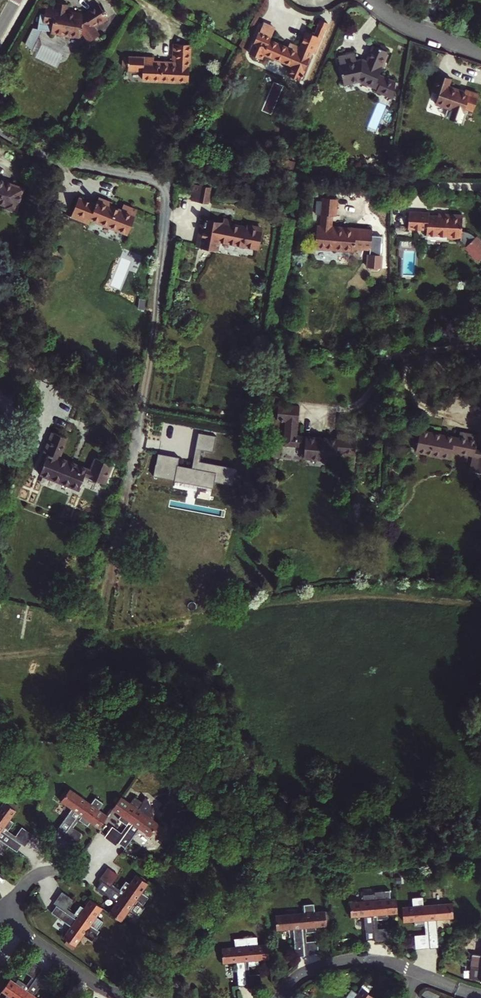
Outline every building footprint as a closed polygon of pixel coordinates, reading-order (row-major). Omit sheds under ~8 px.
[(56,8),(45,7),(44,15),(41,15),(39,31),(52,32),(52,34),(64,36),(64,38),(69,39),(69,36),(79,38),(80,33),(85,41),(86,43),(88,42),(97,36),(96,35),(98,34),(94,27),(108,19),(99,4),(84,13),(74,11),(73,13),(66,12),(68,4),(57,3),(56,8)] [(257,30),(248,52),(262,58),(263,54),(291,66),(287,75),(300,81),(312,53),(315,54),(328,23),(320,20),(313,34),(305,31),(299,47),(290,43),(288,47),(270,39),(271,36),(259,31),(257,30)] [(263,23),(259,31),(271,36),(274,28),(263,23)] [(188,82),(190,45),(173,44),(172,61),(155,60),(155,57),(128,56),(127,71),(142,72),(142,80),(188,82)] [(354,53),(338,56),(344,84),(360,81),(374,86),(382,66),(380,65),(386,51),(372,45),(365,63),(361,61),(363,58),(355,60),(354,53)] [(380,65),(382,66),(388,52),(386,51),(380,65)] [(473,111),(479,95),(464,90),(463,93),(459,91),(460,89),(449,85),(451,79),(438,74),(432,91),(439,94),(435,104),(451,109),(448,118),(461,123),(465,109),(473,111)] [(17,212),(25,189),(0,180),(0,204),(5,205),(4,208),(17,212)] [(201,200),(211,202),(213,189),(203,187),(201,200)] [(78,197),(70,216),(89,224),(91,218),(127,233),(137,211),(123,205),(120,210),(111,205),(112,203),(98,197),(95,204),(78,197)] [(317,225),(315,249),(354,252),(355,248),(370,249),(372,230),(350,228),(350,230),(331,229),(332,216),(336,216),(337,199),(321,198),(321,201),(317,201),(316,215),(320,215),(320,225),(317,225)] [(440,216),(428,215),(429,212),(409,211),(408,228),(426,230),(426,234),(447,236),(447,238),(461,239),(465,245),(464,246),(476,260),(480,256),(480,243),(476,236),(474,238),(472,236),(469,234),(467,233),(465,232),(462,232),(462,226),(462,217),(462,215),(444,213),(444,216),(440,216)] [(198,245),(218,249),(220,242),(258,249),(262,227),(247,224),(246,227),(232,224),(233,220),(223,218),(223,222),(202,219),(198,245)] [(285,401),(279,401),(277,422),(285,422),(282,445),(273,444),(272,456),(282,457),(283,446),(304,448),(303,459),(337,462),(337,453),(355,454),(357,436),(337,434),(336,438),(297,435),(300,406),(284,405),(285,401)] [(475,449),(478,436),(460,432),(459,437),(420,429),(415,452),(430,455),(430,457),(450,462),(452,452),(472,457),(469,469),(480,471),(480,451),(475,449)] [(198,433),(195,449),(213,453),(216,437),(198,433)] [(38,472),(77,489),(84,474),(105,482),(112,463),(94,456),(89,467),(64,458),(70,444),(53,437),(46,453),(50,454),(46,463),(43,461),(38,472)] [(179,458),(158,454),(156,464),(153,476),(174,480),(174,481),(213,488),(214,482),(232,485),(236,468),(193,460),(192,468),(178,465),(179,458)] [(99,827),(107,816),(99,810),(103,803),(95,797),(90,804),(69,789),(61,800),(72,808),(57,829),(65,834),(79,813),(82,815),(78,820),(87,825),(91,821),(99,827)] [(118,819),(126,825),(130,820),(132,822),(117,843),(125,849),(140,828),(151,835),(159,824),(149,817),(150,811),(151,807),(149,802),(145,798),(142,802),(134,796),(129,803),(121,797),(113,808),(121,814),(118,819)] [(22,845),(1,831),(3,828),(8,831),(13,823),(9,820),(16,810),(13,808),(16,804),(7,798),(0,808),(0,840),(17,852),(22,845)] [(74,827),(78,820),(82,815),(79,813),(65,834),(63,836),(74,845),(83,834),(74,827)] [(130,820),(126,825),(121,832),(112,826),(104,837),(115,845),(117,843),(132,822),(130,820)] [(1,831),(22,845),(24,847),(33,835),(22,826),(15,836),(8,831),(3,828),(1,831)] [(124,892),(120,889),(113,884),(118,875),(107,868),(99,878),(102,880),(123,895),(124,892)] [(123,895),(102,880),(97,888),(117,903),(110,913),(121,921),(130,908),(138,915),(145,906),(143,905),(149,897),(141,892),(147,883),(136,875),(130,884),(126,881),(120,889),(124,892),(123,895)] [(397,908),(397,898),(391,899),(390,890),(375,891),(375,888),(363,889),(364,901),(350,902),(351,916),(365,916),(367,940),(376,939),(374,915),(377,915),(377,920),(388,919),(388,913),(398,913),(397,908)] [(78,917),(74,914),(66,908),(73,899),(62,891),(53,903),(56,905),(77,920),(78,917)] [(454,917),(453,903),(424,906),(423,897),(413,898),(413,906),(402,907),(404,922),(414,921),(415,926),(425,925),(425,920),(428,920),(430,947),(430,948),(439,948),(437,919),(454,917)] [(77,920),(56,905),(51,912),(71,926),(64,938),(75,946),(83,934),(92,941),(98,931),(97,930),(103,921),(96,916),(102,907),(91,899),(85,908),(80,905),(74,914),(78,917),(77,920)] [(306,927),(306,932),(316,932),(316,926),(327,926),(326,911),(315,912),(314,903),(304,904),(304,913),(275,915),(277,929),(293,928),(296,957),(305,956),(302,927),(306,927)] [(374,915),(376,939),(376,943),(390,942),(389,928),(378,929),(377,920),(377,915),(374,915)] [(425,920),(425,925),(425,934),(415,935),(416,949),(430,947),(428,920),(425,920)] [(307,937),(306,932),(306,927),(302,927),(305,956),(318,955),(318,937),(307,937)] [(249,960),(249,965),(259,964),(259,959),(270,958),(269,944),(258,945),(257,936),(235,938),(235,947),(222,948),(223,962),(237,961),(239,986),(247,986),(245,960),(249,960)] [(471,943),(466,937),(460,942),(465,949),(471,943)] [(472,954),(469,978),(480,980),(480,956),(472,954)] [(31,976),(26,985),(24,988),(27,990),(41,971),(43,968),(30,960),(23,971),(31,976)] [(250,974),(249,965),(249,960),(245,960),(247,986),(247,989),(261,988),(260,973),(250,974)] [(26,985),(18,979),(15,983),(10,979),(2,991),(7,994),(4,997),(37,997),(33,996),(47,976),(41,971),(27,990),(24,988),(26,985)] [(374,996),(362,988),(359,994),(351,989),(345,997),(346,997),(373,997),(374,996)]
